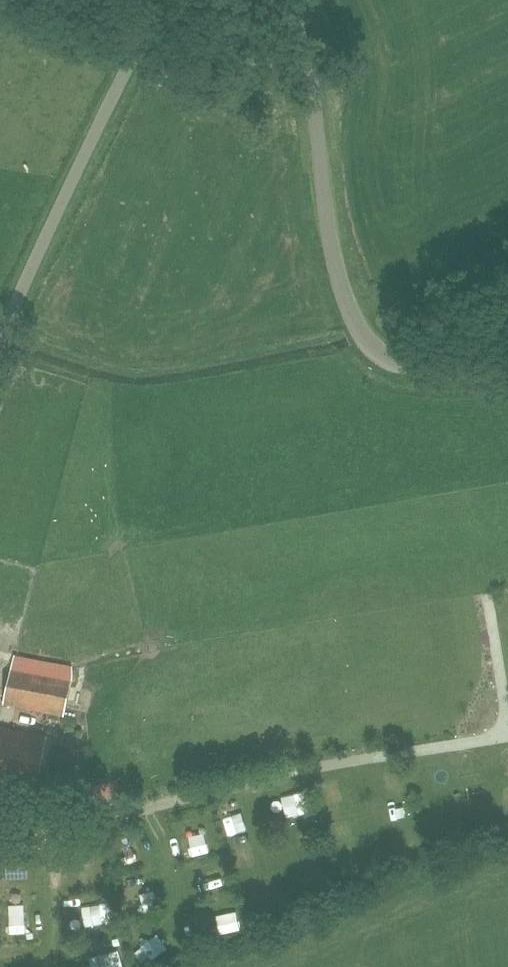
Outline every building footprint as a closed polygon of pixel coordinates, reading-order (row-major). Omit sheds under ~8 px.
[(6,706),(51,714),(66,717),(73,677),(13,667),(6,706)] [(37,789),(47,737),(0,727),(0,729),(0,746),(1,746),(1,748),(10,750),(7,768),(0,766),(0,782),(37,789)] [(7,768),(10,750),(1,748),(1,746),(0,746),(0,766),(7,768)] [(194,821),(201,844),(220,838),(213,815),(194,821)] [(28,860),(0,860),(0,879),(29,878),(28,860)] [(160,940),(142,948),(149,966),(167,958),(160,940)]
